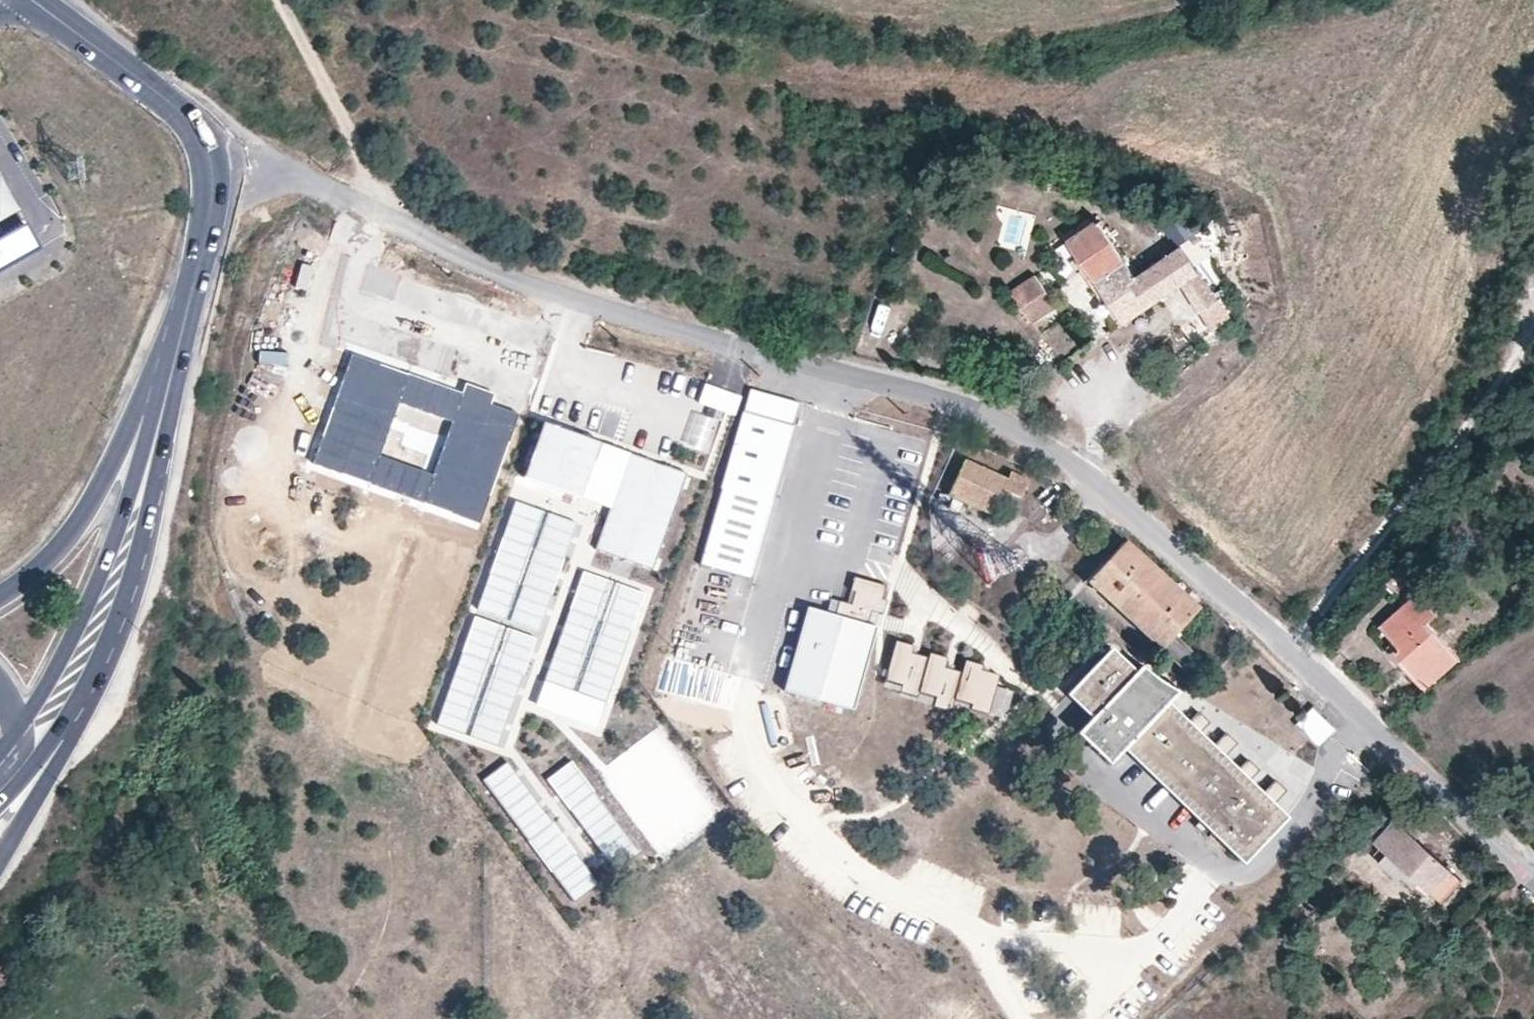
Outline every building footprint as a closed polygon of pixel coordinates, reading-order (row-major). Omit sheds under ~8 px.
[(1166,293),(1149,270),(1141,276),(1099,219),(1068,242),(1099,286),(1126,322),(1166,293)] [(1185,242),(1200,260),(1210,251),(1195,234),(1185,242)] [(1236,315),(1185,244),(1149,270),(1166,293),(1181,282),(1216,329),(1236,315)] [(1057,304),(1036,274),(1010,293),(1030,323),(1057,304)] [(517,416),(490,404),(493,393),(467,384),(463,395),(352,355),(313,463),(481,524),(517,416)] [(742,394),(705,381),(698,401),(735,415),(742,394)] [(702,563),(749,576),(798,401),(758,390),(751,388),(749,396),(726,479),(702,563)] [(451,422),(400,403),(381,455),(433,473),(451,422)] [(709,415),(693,409),(684,432),(681,439),(699,444),(709,415)] [(688,472),(544,421),(524,475),(611,505),(596,548),(653,568),(688,472)] [(1006,477),(965,459),(949,496),(982,510),(991,514),(1002,489),(1020,497),(1029,477),(1009,469),(1006,477)] [(577,520),(515,498),(476,606),(538,628),(577,520)] [(1007,533),(974,545),(985,573),(1018,561),(1007,533)] [(1166,652),(1179,638),(1185,632),(1179,626),(1198,606),(1126,538),(1103,562),(1088,577),(1166,652)] [(644,591),(583,570),(545,680),(606,701),(644,591)] [(831,598),(827,611),(847,616),(874,624),(884,584),(854,576),(847,602),(831,598)] [(1457,651),(1427,622),(1437,612),(1417,591),(1379,626),(1392,641),(1385,649),(1403,667),(1420,685),(1457,651)] [(827,611),(806,605),(784,687),(851,706),(874,624),(847,616),(827,611)] [(536,637),(476,615),(437,723),(498,745),(536,637)] [(1194,652),(1179,638),(1166,652),(1181,666),(1194,652)] [(913,644),(896,640),(887,679),(900,682),(899,688),(917,693),(917,691),(935,695),(932,705),(951,709),(954,696),(970,700),(968,706),(987,711),(996,673),(982,669),(983,665),(963,660),(961,669),(945,665),(947,655),(929,651),(927,657),(911,653),(913,644)] [(1105,647),(1104,650),(1165,710),(1170,706),(1164,700),(1177,685),(1173,684),(1168,682),(1160,677),(1155,675),(1150,672),(1146,669),(1141,665),(1138,662),(1130,670),(1105,647)] [(1165,710),(1104,650),(1067,690),(1091,713),(1076,730),(1107,761),(1125,743),(1202,814),(1214,826),(1232,842),(1271,799),(1186,721),(1170,706),(1165,710)] [(1296,722),(1320,745),(1336,727),(1313,705),(1296,722)] [(572,764),(550,780),(611,863),(632,847),(572,764)] [(596,887),(511,767),(486,784),(571,905),(596,887)] [(1284,812),(1271,799),(1232,842),(1245,854),(1284,812)] [(1391,819),(1383,812),(1366,832),(1389,852),(1381,860),(1397,875),(1400,873),(1424,895),(1428,890),(1439,901),(1459,881),(1435,857),(1393,816),(1391,819)] [(1207,832),(1214,826),(1202,814),(1195,821),(1207,832)]
